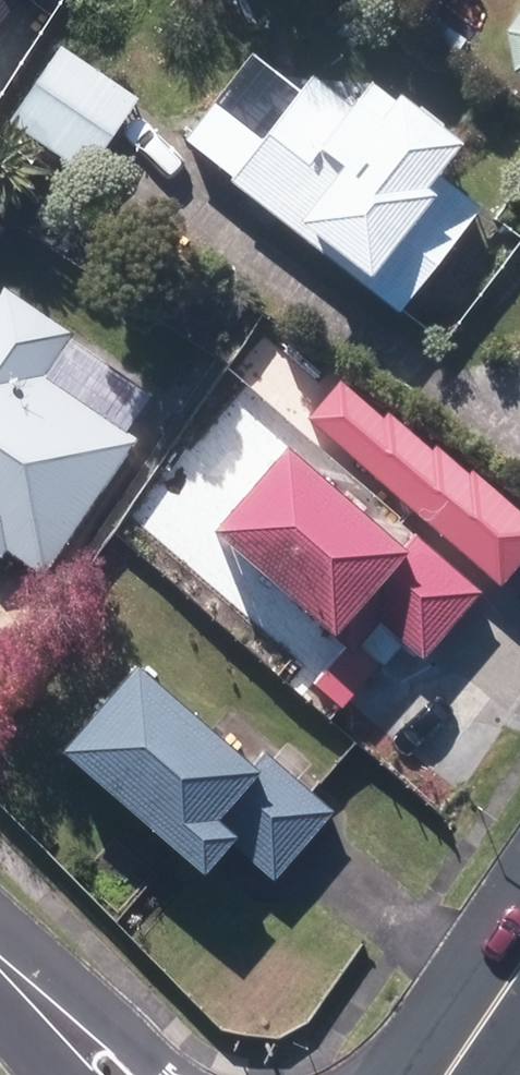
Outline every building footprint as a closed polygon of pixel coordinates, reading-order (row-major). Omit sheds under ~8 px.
[(27,0),(0,0),(0,32),(27,0)] [(519,88),(519,8),(517,8),(499,35),(507,79),(519,88)] [(6,130),(87,185),(140,107),(58,52),(6,130)] [(228,192),(397,322),(479,214),(438,183),(456,157),(369,90),(351,115),(311,84),(298,101),(248,63),(183,148),(233,186),(228,192)] [(504,305),(519,286),(519,285),(506,274),(490,293),(504,305)] [(36,578),(122,452),(26,385),(56,342),(6,308),(0,316),(0,553),(36,578)] [(377,629),(422,666),(480,598),(415,542),(402,556),(283,456),(210,542),(351,660),(377,629)] [(387,506),(411,526),(425,510),(400,490),(387,506)] [(231,850),(273,888),(333,818),(267,761),(253,778),(135,674),(60,760),(201,884),(231,850)]
